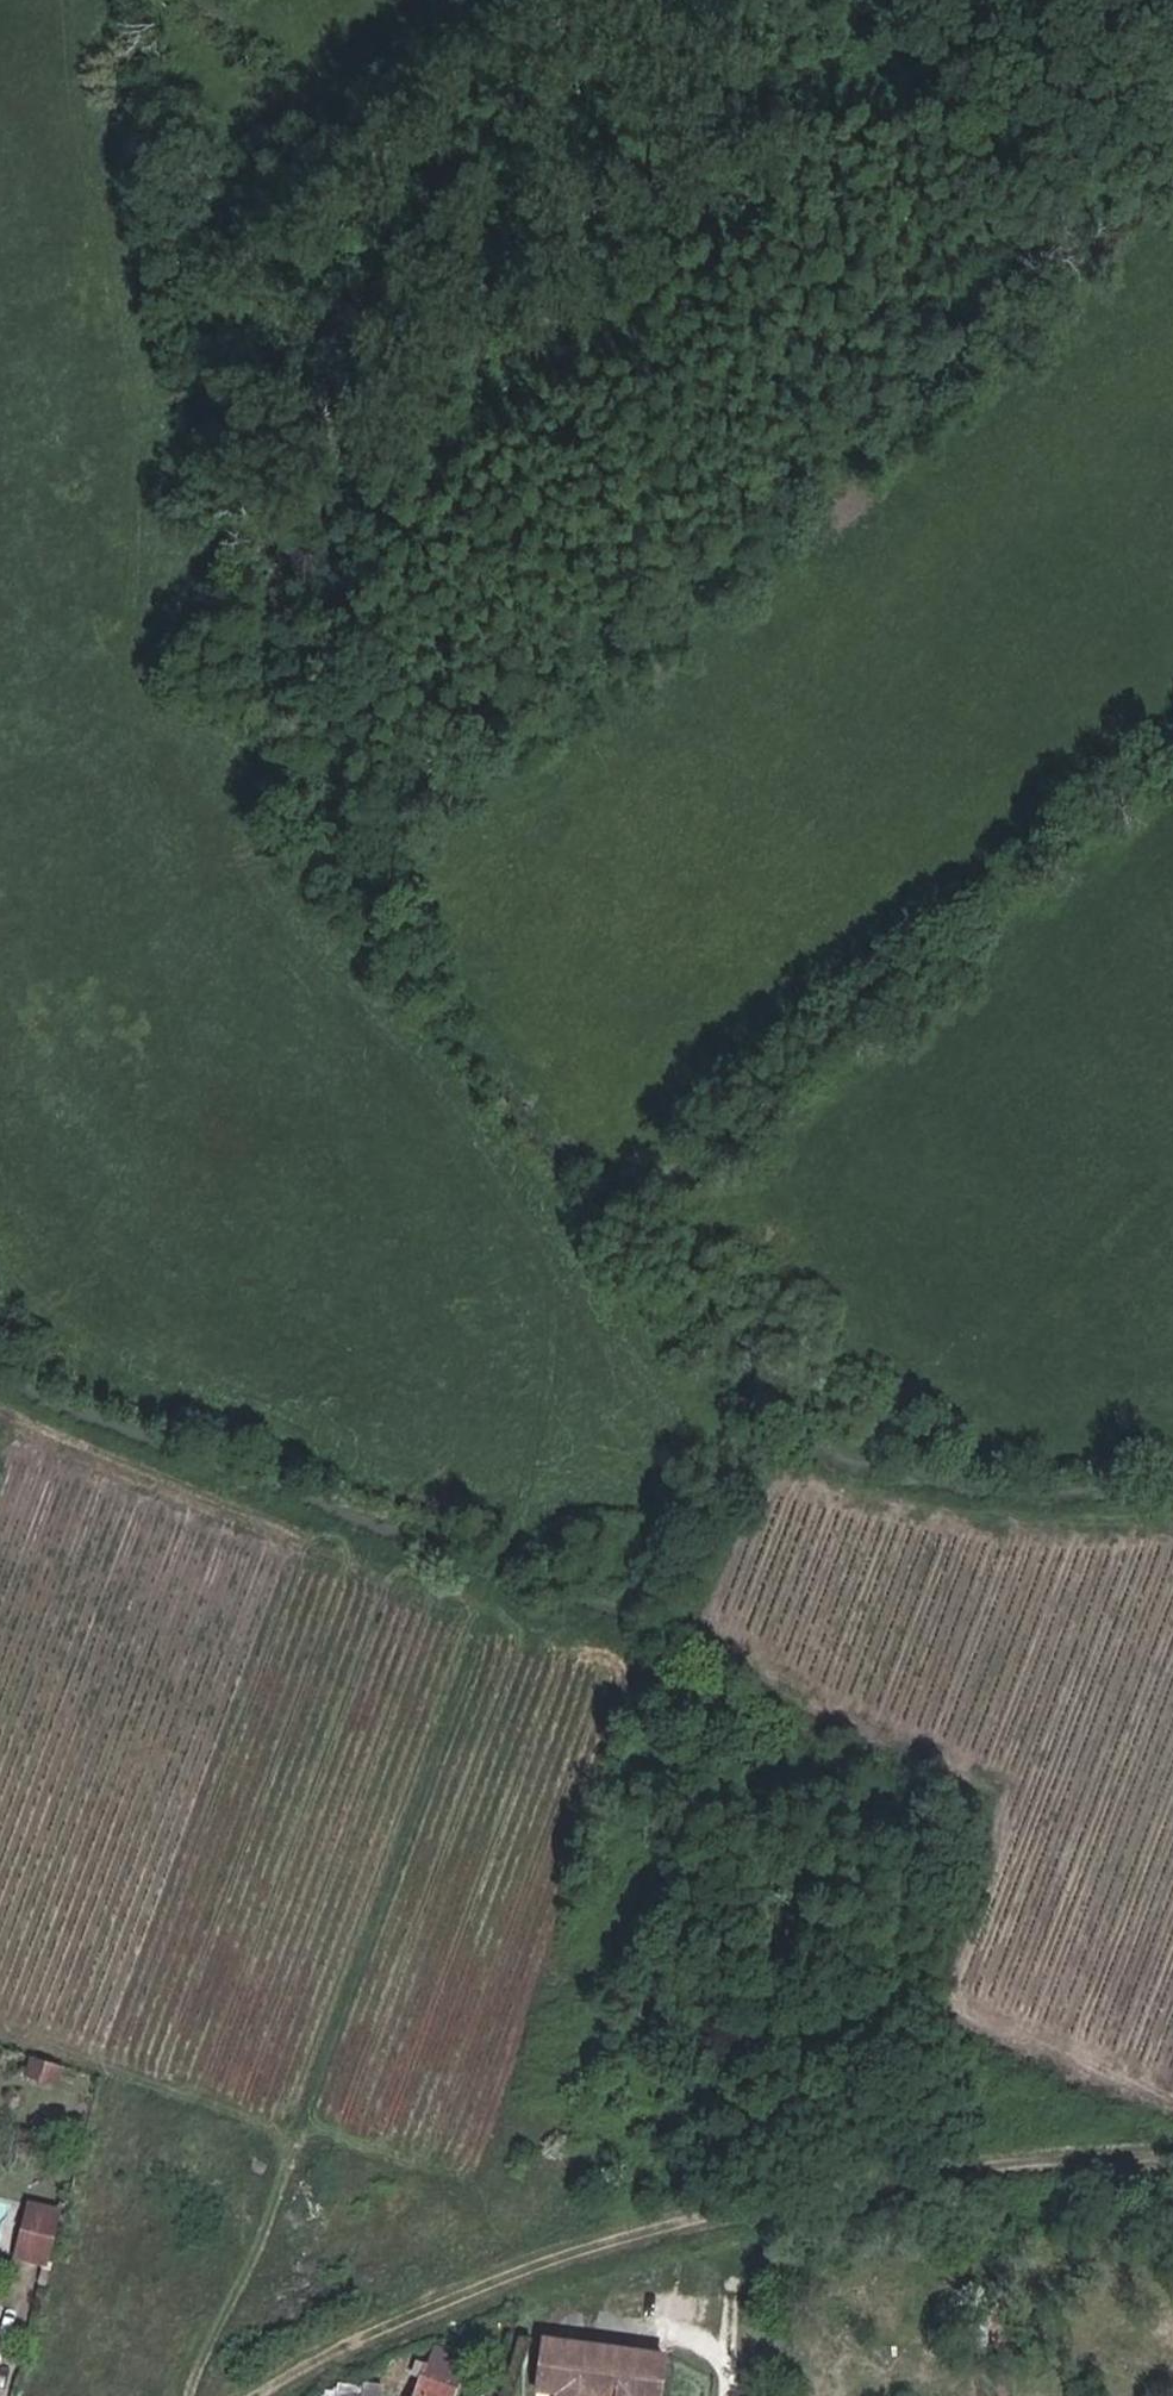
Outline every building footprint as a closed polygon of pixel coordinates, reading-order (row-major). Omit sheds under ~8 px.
[(60,2081),(66,2065),(35,2054),(30,2070),(60,2081)] [(24,2265),(57,2273),(69,2228),(37,2220),(24,2265)] [(682,2383),(568,2350),(556,2395),(679,2395),(682,2383)] [(449,2371),(441,2395),(486,2395),(490,2383),(449,2371)] [(421,2392),(404,2387),(401,2395),(420,2395),(421,2392)]
